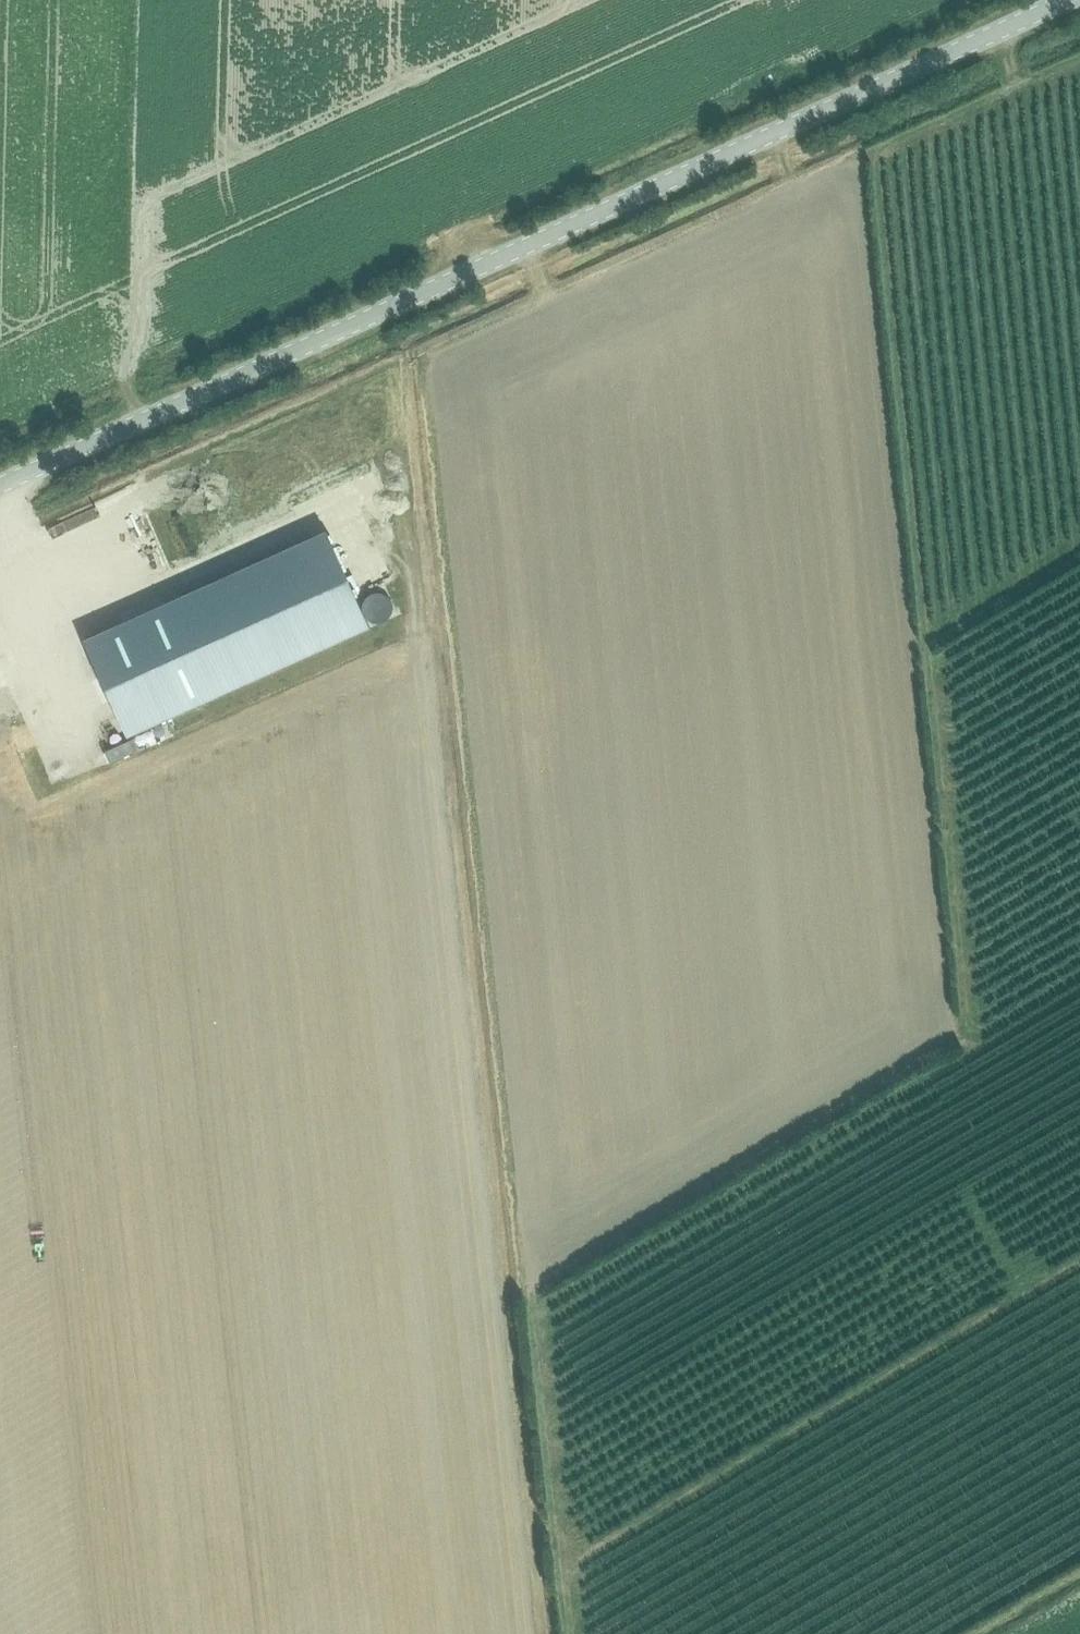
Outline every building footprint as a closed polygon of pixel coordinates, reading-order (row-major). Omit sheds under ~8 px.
[(366,628),(324,534),(328,532),(327,531),(84,640),(128,736),(370,627),(370,626),(366,628)]
